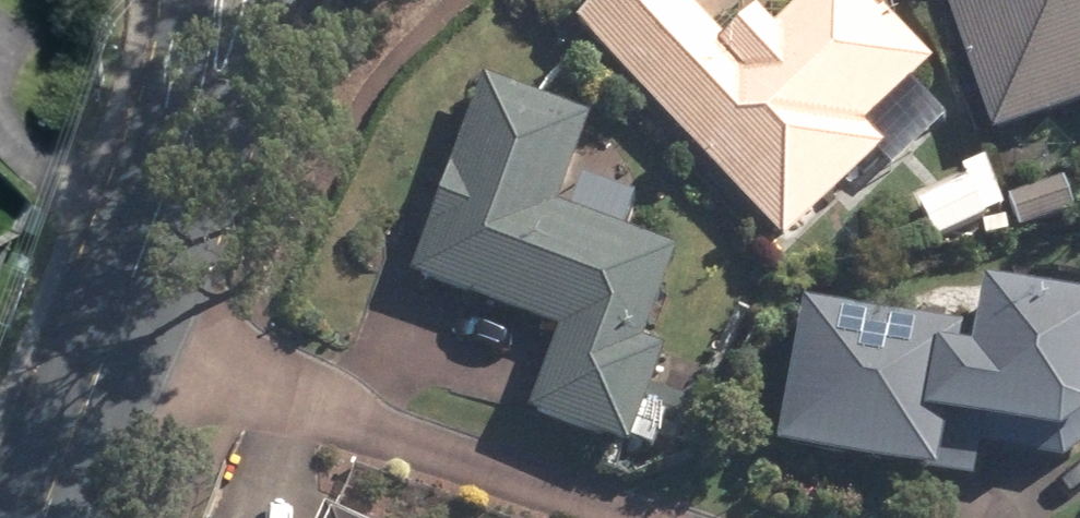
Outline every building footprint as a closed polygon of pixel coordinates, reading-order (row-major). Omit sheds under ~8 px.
[(769,250),(871,155),(851,132),(921,67),(873,14),(866,19),(848,0),(796,0),(755,38),(739,20),(708,48),(663,0),(594,0),(562,30),(769,250)] [(978,145),(1079,110),(1079,0),(929,0),(978,145)] [(515,421),(612,457),(617,444),(642,454),(655,419),(630,409),(650,357),(628,349),(663,259),(438,174),(397,283),(545,339),(515,421)] [(996,205),(1008,238),(1064,218),(1053,187),(996,205)] [(962,485),(970,443),(1036,456),(1068,432),(1079,371),(1079,316),(965,295),(952,366),(942,364),(946,337),(791,308),(762,456),(916,486),(918,478),(962,485)]
